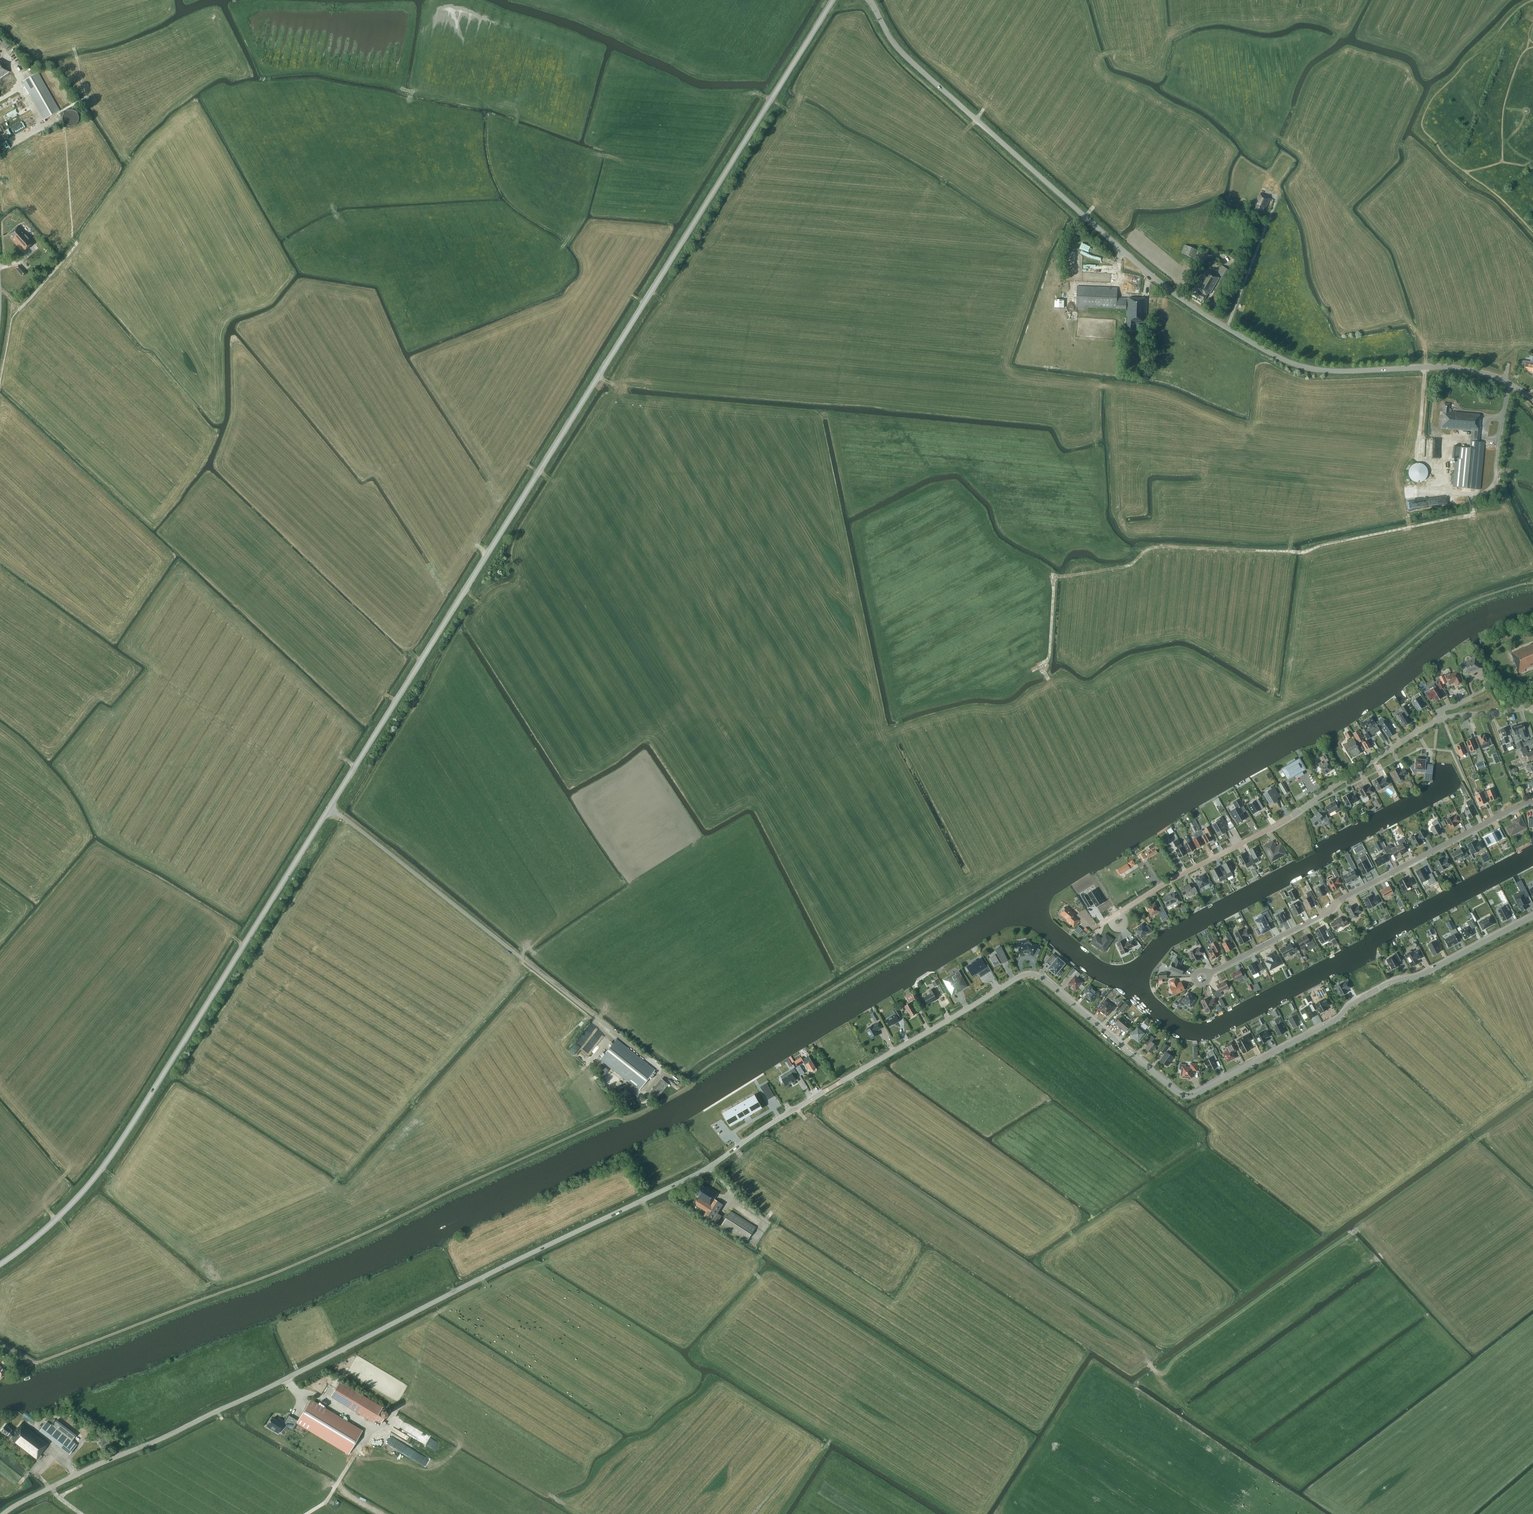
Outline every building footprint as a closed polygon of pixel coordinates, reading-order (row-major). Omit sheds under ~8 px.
[(0,60),(0,79),(9,72),(3,63),(2,63),(0,60)] [(45,119),(59,111),(37,74),(23,81),(45,119)] [(12,105),(10,100),(0,105),(0,106),(1,110),(12,105)] [(77,118),(77,117),(77,116),(77,114),(76,113),(75,112),(74,111),(72,110),(71,110),(69,110),(68,110),(67,110),(65,111),(64,113),(63,114),(63,115),(62,116),(62,118),(62,119),(63,121),(64,122),(65,123),(66,124),(67,125),(69,125),(71,125),(72,125),(73,124),(74,123),(75,123),(76,122),(77,120),(77,119),(77,118)] [(1262,196),(1259,194),(1254,204),(1255,204),(1253,210),(1262,214),(1264,208),(1265,209),(1270,198),(1262,195),(1262,196)] [(23,252),(34,243),(19,226),(8,235),(12,239),(12,240),(23,252)] [(1194,258),(1198,250),(1185,245),(1182,253),(1194,258)] [(22,277),(26,273),(19,265),(15,268),(22,277)] [(1224,284),(1231,272),(1225,268),(1222,266),(1218,273),(1223,276),(1219,282),(1224,284)] [(1210,294),(1218,281),(1219,278),(1206,270),(1198,285),(1199,286),(1194,296),(1203,301),(1208,293),(1210,294)] [(1146,323),(1147,299),(1117,297),(1117,287),(1077,286),(1076,306),(1116,308),(1127,309),(1126,318),(1127,318),(1127,331),(1134,331),(1134,323),(1136,323),(1136,330),(1141,330),(1141,323),(1146,323)] [(1054,309),(1064,309),(1064,301),(1055,301),(1054,309)] [(1522,366),(1525,367),(1525,370),(1532,372),(1532,364),(1532,356),(1531,356),(1530,361),(1523,360),(1522,366)] [(1443,404),(1441,428),(1446,429),(1471,431),(1471,435),(1470,441),(1469,448),(1456,447),(1453,447),(1452,458),(1455,459),(1453,487),(1480,489),(1484,442),(1479,441),(1479,438),(1481,419),(1479,419),(1479,414),(1450,412),(1451,410),(1449,409),(1449,404),(1443,404)] [(1410,465),(1409,482),(1427,483),(1427,466),(1410,465)] [(1513,654),(1518,668),(1519,671),(1525,669),(1532,666),(1532,644),(1529,646),(1517,651),(1517,652),(1513,654)] [(1468,673),(1480,668),(1475,658),(1460,664),(1464,672),(1467,671),(1468,673)] [(1457,676),(1456,672),(1450,674),(1450,673),(1444,675),(1447,680),(1448,681),(1449,684),(1454,681),(1456,685),(1462,682),(1458,675),(1457,676)] [(1431,693),(1427,696),(1430,701),(1434,698),(1436,701),(1442,697),(1440,694),(1436,687),(1434,688),(1432,685),(1428,687),(1430,691),(1431,693)] [(1425,701),(1421,695),(1418,697),(1412,701),(1414,705),(1417,711),(1424,706),(1423,703),(1425,701)] [(1410,722),(1406,716),(1411,713),(1405,705),(1399,709),(1402,713),(1397,716),(1398,717),(1397,718),(1399,721),(1400,721),(1401,721),(1404,726),(1410,722)] [(1373,728),(1373,727),(1376,724),(1372,716),(1363,722),(1368,729),(1366,730),(1365,728),(1362,730),(1364,733),(1365,733),(1373,728)] [(1385,720),(1384,719),(1383,718),(1382,718),(1381,718),(1379,719),(1379,720),(1379,721),(1379,722),(1380,723),(1379,724),(1388,738),(1395,733),(1390,725),(1389,726),(1385,720)] [(1523,724),(1517,725),(1520,735),(1521,739),(1527,738),(1523,724)] [(1521,739),(1520,735),(1517,725),(1511,727),(1512,729),(1509,730),(1511,735),(1513,734),(1514,735),(1514,736),(1516,741),(1518,740),(1521,739)] [(1380,730),(1377,726),(1373,728),(1365,733),(1368,739),(1373,736),(1372,735),(1376,733),(1378,736),(1382,734),(1380,730)] [(1364,742),(1363,740),(1364,739),(1359,730),(1353,734),(1358,743),(1361,741),(1366,750),(1371,747),(1367,740),(1364,742)] [(1478,737),(1481,745),(1482,748),(1492,744),(1490,738),(1486,739),(1484,735),(1482,736),(1482,735),(1481,736),(1480,735),(1479,736),(1478,737)] [(1361,752),(1358,746),(1354,739),(1343,745),(1348,752),(1350,751),(1353,757),(1361,752)] [(1466,746),(1468,753),(1477,749),(1472,739),(1466,742),(1468,745),(1466,746)] [(1468,753),(1466,746),(1463,747),(1462,744),(1456,746),(1460,756),(1468,753)] [(1525,747),(1520,749),(1523,757),(1526,756),(1528,761),(1532,759),(1532,751),(1528,753),(1525,747)] [(1331,770),(1326,761),(1331,759),(1328,753),(1322,756),(1326,763),(1323,764),(1321,762),(1318,764),(1320,766),(1319,766),(1324,774),(1331,770)] [(1292,762),(1298,773),(1300,772),(1302,771),(1305,769),(1299,758),(1292,762)] [(1432,766),(1425,765),(1425,760),(1415,759),(1415,766),(1412,767),(1414,771),(1417,769),(1424,770),(1424,773),(1431,773),(1432,766)] [(1294,775),(1298,773),(1292,762),(1281,768),(1287,779),(1294,775)] [(1483,762),(1475,765),(1478,770),(1485,767),(1483,762)] [(1400,771),(1398,768),(1390,772),(1392,776),(1393,775),(1396,781),(1397,781),(1398,783),(1400,783),(1403,782),(1401,778),(1404,777),(1404,776),(1407,775),(1404,768),(1400,771)] [(1390,783),(1387,777),(1381,781),(1379,778),(1373,781),(1377,790),(1384,787),(1384,786),(1390,783)] [(1284,795),(1288,792),(1282,782),(1278,784),(1284,795)] [(1270,804),(1276,800),(1275,799),(1279,797),(1272,786),(1269,789),(1270,791),(1265,795),(1270,804)] [(1367,790),(1364,786),(1359,789),(1362,795),(1359,796),(1362,802),(1364,803),(1368,801),(1369,799),(1367,796),(1369,795),(1369,794),(1373,792),(1371,787),(1368,788),(1368,789),(1367,790)] [(1484,792),(1487,798),(1489,797),(1490,801),(1497,798),(1492,788),(1484,792)] [(1484,799),(1487,798),(1484,792),(1476,795),(1480,805),(1486,803),(1484,799)] [(1350,798),(1349,795),(1349,794),(1343,797),(1346,804),(1344,805),(1346,808),(1347,808),(1349,808),(1350,808),(1351,806),(1351,805),(1350,804),(1352,803),(1353,803),(1358,801),(1355,795),(1352,796),(1352,797),(1350,798)] [(1259,798),(1247,805),(1253,814),(1265,807),(1260,798),(1258,795),(1257,796),(1259,798)] [(1236,808),(1230,812),(1233,818),(1234,817),(1237,823),(1245,818),(1242,813),(1246,811),(1239,799),(1237,800),(1233,802),(1235,806),(1236,808)] [(1475,815),(1470,807),(1473,805),(1470,800),(1465,802),(1468,807),(1466,808),(1465,808),(1464,812),(1466,813),(1469,818),(1475,815)] [(1336,805),(1334,802),(1330,804),(1325,807),(1329,813),(1335,810),(1337,813),(1342,809),(1339,803),(1336,805)] [(1328,820),(1324,812),(1321,815),(1318,812),(1310,820),(1312,822),(1313,826),(1315,825),(1316,826),(1317,825),(1320,824),(1320,822),(1322,820),(1325,823),(1327,821),(1328,820)] [(1460,821),(1457,816),(1452,818),(1452,817),(1446,820),(1450,828),(1456,825),(1455,822),(1456,822),(1457,823),(1460,821)] [(1218,834),(1223,832),(1222,830),(1227,827),(1221,817),(1217,819),(1219,822),(1213,825),(1218,834)] [(1512,835),(1514,834),(1515,833),(1525,827),(1520,817),(1512,821),(1514,824),(1506,828),(1510,835),(1511,835),(1512,835)] [(1438,828),(1441,827),(1437,820),(1431,823),(1433,827),(1432,827),(1431,827),(1430,831),(1432,831),(1435,836),(1441,833),(1438,828)] [(1213,835),(1209,826),(1204,829),(1207,833),(1204,834),(1201,829),(1199,830),(1198,831),(1197,831),(1201,838),(1202,838),(1206,843),(1212,840),(1210,836),(1213,835)] [(1487,847),(1504,838),(1499,828),(1482,837),(1487,847)] [(1421,839),(1426,836),(1422,829),(1415,833),(1416,835),(1414,836),(1411,836),(1410,839),(1411,840),(1415,847),(1421,844),(1420,841),(1421,841),(1421,840),(1421,839)] [(1197,848),(1203,845),(1200,840),(1201,839),(1198,832),(1194,835),(1195,838),(1192,840),(1197,848)] [(1190,841),(1187,835),(1184,837),(1187,843),(1184,845),(1188,853),(1195,849),(1191,841),(1190,841)] [(1396,846),(1401,855),(1403,854),(1403,853),(1406,852),(1403,846),(1406,844),(1403,838),(1399,840),(1400,845),(1396,846)] [(1186,854),(1178,839),(1173,841),(1176,847),(1178,849),(1175,850),(1179,857),(1186,854)] [(1374,843),(1377,849),(1378,851),(1380,851),(1383,849),(1381,847),(1378,841),(1374,843)] [(1484,847),(1481,841),(1475,844),(1474,841),(1468,845),(1472,854),(1479,851),(1478,850),(1484,847)] [(1275,848),(1272,842),(1263,846),(1271,861),(1278,858),(1277,857),(1281,855),(1281,856),(1285,854),(1281,845),(1275,848)] [(1149,857),(1157,852),(1156,850),(1158,849),(1155,844),(1153,844),(1148,847),(1150,849),(1143,854),(1142,853),(1139,854),(1143,860),(1145,858),(1148,856),(1149,857)] [(1401,855),(1396,846),(1393,848),(1390,844),(1386,847),(1389,853),(1392,851),(1395,857),(1398,856),(1401,855)] [(1259,857),(1260,853),(1258,853),(1255,847),(1249,850),(1251,854),(1249,856),(1253,864),(1259,861),(1257,857),(1258,857),(1259,857)] [(1461,851),(1460,849),(1456,851),(1451,854),(1455,860),(1461,857),(1462,860),(1468,856),(1464,849),(1461,851)] [(1487,852),(1480,856),(1484,863),(1490,859),(1487,852)] [(1246,859),(1243,854),(1237,857),(1240,862),(1239,864),(1243,866),(1244,864),(1245,864),(1247,868),(1252,865),(1249,857),(1246,859)] [(1362,862),(1358,864),(1363,874),(1370,871),(1367,864),(1370,862),(1365,854),(1359,857),(1362,862)] [(1376,859),(1374,860),(1378,867),(1387,862),(1383,855),(1381,856),(1380,854),(1375,856),(1376,859)] [(1452,864),(1448,858),(1443,860),(1442,858),(1434,862),(1439,872),(1447,868),(1446,867),(1452,864)] [(1233,871),(1234,867),(1231,866),(1229,861),(1223,864),(1226,869),(1223,871),(1227,878),(1233,875),(1231,871),(1233,871)] [(1121,874),(1130,868),(1127,863),(1118,869),(1121,874)] [(1219,873),(1217,868),(1211,871),(1214,876),(1213,878),(1217,880),(1217,878),(1218,878),(1220,882),(1226,879),(1222,871),(1219,873)] [(1423,868),(1416,872),(1421,883),(1427,879),(1430,885),(1436,882),(1431,873),(1427,875),(1423,868)] [(1357,877),(1354,870),(1348,873),(1347,871),(1345,871),(1344,872),(1343,874),(1344,875),(1343,876),(1347,883),(1357,877)] [(1206,880),(1204,875),(1195,879),(1198,884),(1197,884),(1200,888),(1204,886),(1208,883),(1209,886),(1212,884),(1209,878),(1206,880)] [(1416,883),(1412,876),(1407,879),(1406,877),(1398,881),(1401,887),(1400,889),(1400,891),(1401,893),(1402,894),(1404,894),(1406,893),(1407,891),(1407,889),(1411,887),(1411,886),(1416,883)] [(1342,883),(1339,878),(1335,880),(1334,879),(1328,882),(1333,890),(1339,887),(1337,884),(1338,883),(1339,884),(1342,883)] [(1306,880),(1301,882),(1305,888),(1307,891),(1310,889),(1306,880)] [(1520,895),(1514,898),(1519,908),(1520,908),(1522,911),(1526,909),(1525,906),(1528,904),(1525,898),(1529,896),(1521,880),(1515,883),(1520,892),(1519,893),(1520,895)] [(1320,897),(1326,894),(1323,888),(1326,886),(1323,881),(1320,882),(1321,886),(1316,889),(1320,897)] [(1191,887),(1189,884),(1180,889),(1183,895),(1186,893),(1188,896),(1190,897),(1193,895),(1192,894),(1197,892),(1194,886),(1191,887)] [(1391,889),(1389,886),(1385,888),(1385,889),(1380,891),(1384,898),(1390,894),(1391,897),(1397,894),(1394,887),(1391,889)] [(1293,901),(1299,898),(1294,889),(1288,892),(1293,901)] [(1101,903),(1100,903),(1102,901),(1096,891),(1089,895),(1090,896),(1084,900),(1082,897),(1088,907),(1092,904),(1094,903),(1096,906),(1101,903)] [(1308,909),(1314,906),(1312,902),(1315,901),(1310,891),(1306,894),(1308,898),(1303,900),(1308,909)] [(1176,897),(1174,893),(1167,896),(1163,898),(1167,906),(1175,901),(1177,904),(1182,901),(1179,896),(1176,897)] [(1381,902),(1378,895),(1372,898),(1371,895),(1363,899),(1368,909),(1376,905),(1381,902)] [(1295,916),(1301,913),(1296,902),(1290,905),(1295,916)] [(1158,908),(1155,903),(1150,905),(1146,907),(1148,911),(1149,911),(1151,915),(1158,912),(1162,920),(1168,917),(1162,906),(1158,908)] [(1354,908),(1353,905),(1346,909),(1351,918),(1358,915),(1357,914),(1362,911),(1359,906),(1354,908)] [(1504,907),(1497,910),(1502,921),(1510,917),(1506,911),(1509,910),(1506,905),(1504,907)] [(1071,910),(1067,906),(1065,909),(1064,908),(1063,908),(1061,910),(1061,911),(1062,912),(1060,915),(1073,926),(1079,920),(1073,916),(1074,914),(1071,911),(1071,910)] [(1280,914),(1274,917),(1276,920),(1278,919),(1280,924),(1286,921),(1283,915),(1285,914),(1283,909),(1278,911),(1280,914)] [(1273,920),(1268,910),(1261,913),(1263,916),(1259,918),(1260,919),(1256,921),(1259,928),(1256,929),(1259,934),(1266,930),(1266,931),(1270,929),(1268,926),(1268,925),(1268,924),(1267,924),(1266,922),(1272,918),(1273,920)] [(1342,920),(1340,917),(1336,920),(1331,923),(1334,930),(1342,926),(1342,927),(1348,924),(1345,918),(1342,920)] [(1490,917),(1479,922),(1482,929),(1493,923),(1490,917)] [(1469,926),(1460,930),(1463,935),(1462,935),(1465,939),(1468,937),(1473,934),(1471,929),(1475,927),(1472,920),(1467,922),(1469,926)] [(1078,924),(1075,928),(1080,932),(1084,928),(1078,924)] [(1145,927),(1143,924),(1138,927),(1134,930),(1137,933),(1138,933),(1141,937),(1148,931),(1150,933),(1153,931),(1148,924),(1145,927)] [(1321,927),(1315,931),(1321,942),(1323,945),(1329,942),(1329,941),(1332,939),(1334,938),(1329,928),(1324,931),(1321,927)] [(1251,934),(1248,928),(1242,931),(1241,929),(1234,933),(1240,944),(1247,941),(1245,936),(1247,935),(1247,936),(1251,934)] [(1432,928),(1426,931),(1429,936),(1434,933),(1432,928)] [(1226,952),(1233,948),(1230,943),(1233,941),(1229,933),(1225,935),(1228,940),(1222,944),(1226,952)] [(1104,951),(1112,939),(1105,934),(1102,939),(1096,935),(1091,942),(1104,951)] [(1444,940),(1448,948),(1448,947),(1458,942),(1454,934),(1454,935),(1444,940)] [(1308,939),(1306,935),(1303,937),(1297,940),(1300,947),(1302,950),(1305,948),(1306,946),(1305,944),(1308,943),(1309,945),(1307,946),(1309,950),(1316,946),(1311,937),(1308,939)] [(1136,945),(1133,939),(1127,942),(1127,943),(1125,943),(1124,940),(1116,943),(1116,944),(1117,943),(1118,946),(1117,947),(1118,949),(1119,950),(1121,953),(1121,954),(1128,950),(1128,949),(1136,945)] [(1033,955),(1038,946),(1029,941),(1018,943),(1020,953),(1024,953),(1026,954),(1027,952),(1033,955)] [(1213,959),(1219,956),(1216,950),(1220,948),(1216,941),(1209,945),(1212,949),(1208,951),(1213,959)] [(1440,952),(1438,949),(1438,948),(1434,941),(1427,945),(1431,952),(1433,955),(1440,952)] [(1292,946),(1291,944),(1281,950),(1285,957),(1288,955),(1289,957),(1293,955),(1292,953),(1295,951),(1295,952),(1298,950),(1295,945),(1292,946)] [(1007,961),(1001,947),(996,950),(999,956),(996,957),(995,956),(991,959),(995,966),(1000,963),(999,962),(1001,961),(1002,963),(1007,961)] [(1203,953),(1200,947),(1195,950),(1195,949),(1188,953),(1193,962),(1200,959),(1198,955),(1200,954),(1203,953)] [(1424,957),(1420,948),(1413,951),(1413,950),(1404,955),(1411,967),(1419,963),(1418,960),(1424,957)] [(1275,956),(1273,952),(1265,956),(1268,960),(1264,962),(1269,971),(1283,963),(1279,954),(1275,956)] [(1402,960),(1398,952),(1394,954),(1395,955),(1393,956),(1387,959),(1387,960),(1386,960),(1388,964),(1389,963),(1392,969),(1398,965),(1397,962),(1398,961),(1399,962),(1402,960)] [(1058,977),(1063,972),(1059,969),(1064,964),(1060,961),(1061,960),(1053,954),(1047,962),(1051,966),(1049,969),(1058,977)] [(1180,965),(1183,959),(1176,956),(1173,963),(1172,962),(1171,966),(1169,970),(1174,972),(1178,974),(1178,973),(1181,975),(1184,967),(1180,965)] [(985,967),(980,958),(976,961),(976,960),(971,962),(972,964),(967,966),(972,975),(977,972),(979,975),(983,972),(981,969),(985,967)] [(1254,963),(1247,966),(1252,975),(1259,972),(1259,971),(1264,969),(1261,963),(1256,966),(1254,963)] [(1077,978),(1080,974),(1073,968),(1068,974),(1071,976),(1072,975),(1074,976),(1068,983),(1073,988),(1076,990),(1078,988),(1078,987),(1082,982),(1077,978)] [(983,982),(995,977),(992,970),(980,975),(983,982)] [(1242,974),(1240,970),(1231,975),(1233,979),(1233,980),(1237,981),(1237,979),(1242,976),(1244,980),(1247,978),(1244,973),(1242,974)] [(967,986),(961,977),(958,971),(948,977),(947,978),(944,980),(952,995),(967,986)] [(1178,984),(1177,982),(1177,981),(1175,978),(1169,981),(1172,986),(1171,987),(1174,994),(1184,989),(1181,982),(1178,984)] [(937,986),(940,984),(937,979),(932,982),(935,987),(937,986)] [(1352,987),(1348,980),(1343,983),(1335,987),(1340,997),(1348,992),(1347,990),(1352,987)] [(1227,990),(1228,986),(1227,985),(1225,981),(1216,986),(1219,990),(1214,992),(1217,997),(1222,995),(1220,991),(1225,989),(1227,990)] [(1099,994),(1098,993),(1089,986),(1084,992),(1088,995),(1086,998),(1091,1002),(1095,997),(1096,998),(1098,999),(1100,996),(1099,994)] [(934,1001),(937,999),(935,995),(938,994),(934,987),(929,990),(931,993),(924,997),(928,1004),(933,1000),(934,1001)] [(909,1002),(915,999),(912,993),(906,997),(909,1002)] [(1182,996),(1178,1002),(1181,1004),(1182,1003),(1184,1004),(1185,1003),(1187,1004),(1187,1005),(1191,1007),(1194,1003),(1193,1003),(1196,998),(1188,993),(1185,998),(1182,996)] [(1322,1000),(1315,1004),(1320,1013),(1327,1009),(1326,1007),(1331,1004),(1328,997),(1323,1000),(1322,1000)] [(1218,1004),(1215,998),(1211,1000),(1209,1001),(1208,998),(1201,1001),(1206,1011),(1213,1008),(1212,1007),(1218,1004)] [(1110,1004),(1105,1000),(1098,1008),(1101,1011),(1103,1013),(1107,1015),(1111,1010),(1112,1011),(1116,1007),(1111,1003),(1110,1004)] [(916,1013),(914,1009),(915,1009),(911,1002),(905,1006),(908,1013),(909,1012),(911,1016),(916,1013)] [(1124,1013),(1130,1006),(1125,1003),(1120,1009),(1124,1013)] [(1307,1007),(1300,1011),(1305,1021),(1313,1017),(1311,1013),(1315,1010),(1312,1004),(1307,1006),(1307,1007)] [(902,1016),(898,1010),(897,1008),(894,1010),(896,1014),(894,1015),(890,1017),(891,1017),(885,1020),(889,1026),(895,1023),(900,1021),(898,1018),(902,1016)] [(1301,1020),(1296,1011),(1291,1014),(1293,1016),(1292,1017),(1288,1019),(1290,1023),(1291,1023),(1293,1028),(1300,1024),(1299,1021),(1301,1020)] [(1277,1025),(1273,1027),(1278,1036),(1284,1032),(1279,1023),(1282,1022),(1280,1017),(1274,1020),(1277,1025)] [(1125,1031),(1130,1024),(1122,1018),(1117,1024),(1125,1031)] [(882,1028),(879,1022),(873,1025),(866,1029),(872,1038),(878,1035),(876,1031),(882,1028)] [(1138,1042),(1143,1037),(1147,1033),(1137,1025),(1129,1034),(1138,1042)] [(1271,1036),(1268,1029),(1262,1032),(1255,1036),(1260,1045),(1267,1041),(1266,1039),(1271,1036)] [(1248,1041),(1252,1039),(1249,1033),(1237,1040),(1238,1043),(1239,1045),(1238,1046),(1240,1049),(1240,1048),(1243,1053),(1250,1050),(1246,1042),(1248,1041)] [(1156,1046),(1151,1042),(1155,1038),(1150,1034),(1148,1037),(1144,1042),(1146,1044),(1148,1045),(1145,1048),(1150,1052),(1152,1050),(1153,1051),(1155,1051),(1156,1049),(1155,1048),(1155,1047),(1156,1046)] [(591,1039),(583,1047),(588,1052),(596,1043),(591,1039)] [(638,1090),(655,1070),(616,1039),(600,1059),(628,1082),(624,1088),(625,1089),(618,1098),(624,1103),(631,1094),(630,1093),(635,1087),(638,1090)] [(1227,1062),(1230,1061),(1230,1060),(1236,1057),(1232,1050),(1235,1048),(1232,1042),(1226,1045),(1229,1050),(1223,1053),(1226,1059),(1225,1059),(1227,1062)] [(1163,1053),(1168,1046),(1165,1043),(1160,1051),(1163,1053)] [(1217,1067),(1213,1061),(1217,1059),(1213,1051),(1207,1054),(1209,1058),(1203,1061),(1205,1065),(1207,1064),(1210,1071),(1217,1067)] [(1167,1065),(1173,1057),(1166,1052),(1160,1061),(1167,1065)] [(811,1061),(810,1058),(808,1056),(802,1059),(801,1057),(795,1061),(798,1066),(804,1062),(807,1060),(808,1063),(806,1064),(810,1071),(816,1068),(812,1061),(811,1061)] [(1196,1070),(1197,1064),(1190,1063),(1190,1067),(1185,1067),(1185,1064),(1180,1064),(1179,1069),(1182,1069),(1181,1073),(1180,1077),(1185,1078),(1185,1077),(1191,1078),(1192,1070),(1196,1070)] [(798,1075),(794,1068),(790,1070),(792,1073),(782,1079),(786,1086),(790,1083),(790,1084),(790,1083),(792,1082),(796,1079),(795,1077),(798,1075)] [(656,1099),(668,1084),(661,1078),(648,1093),(656,1099)] [(760,1087),(768,1100),(774,1096),(767,1083),(760,1087)] [(753,1095),(723,1113),(730,1124),(760,1106),(753,1095)] [(700,1183),(694,1193),(699,1196),(694,1204),(706,1211),(703,1216),(712,1221),(713,1221),(717,1224),(722,1215),(718,1213),(723,1204),(722,1203),(714,1199),(716,1196),(715,1195),(718,1192),(705,1184),(704,1185),(700,1183)] [(756,1227),(731,1211),(722,1225),(747,1241),(756,1227)] [(339,1381),(330,1396),(373,1422),(382,1407),(339,1381)] [(270,1420),(267,1426),(278,1433),(283,1425),(292,1431),(297,1423),(349,1454),(362,1431),(310,1400),(298,1421),(289,1415),(284,1422),(278,1419),(277,1421),(273,1418),(271,1421),(270,1420)] [(14,1432),(5,1425),(1,1430),(13,1440),(12,1441),(36,1460),(37,1459),(39,1460),(43,1456),(41,1454),(46,1448),(45,1447),(48,1443),(22,1422),(14,1432)] [(56,1444),(69,1455),(77,1446),(47,1422),(40,1431),(56,1444)] [(112,1444),(110,1438),(107,1439),(105,1436),(99,1439),(101,1442),(98,1443),(101,1449),(112,1444)] [(427,1446),(436,1450),(440,1441),(431,1437),(427,1446)]
